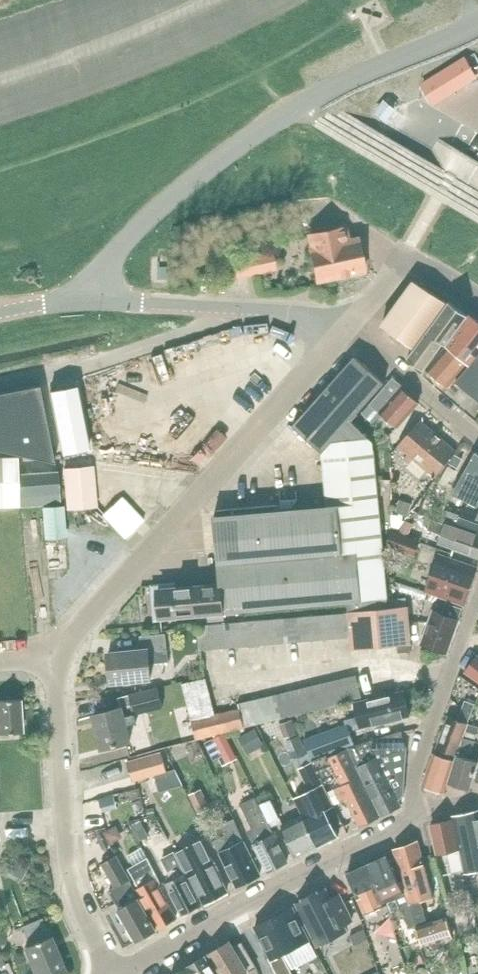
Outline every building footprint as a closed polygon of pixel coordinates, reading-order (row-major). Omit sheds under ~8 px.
[(465,60),(424,85),(435,102),(475,77),(465,60)] [(397,108),(396,107),(385,99),(375,112),(387,122),(397,108)] [(349,241),(346,230),(345,227),(309,235),(313,249),(310,250),(317,281),(365,270),(357,239),(349,241)] [(237,279),(278,271),(275,252),(234,260),(237,279)] [(415,348),(448,302),(414,281),(385,321),(385,326),(415,348)] [(448,302),(415,348),(416,349),(409,357),(425,370),(471,314),(450,302),(449,303),(448,302)] [(477,353),(477,318),(473,314),(451,341),(468,354),(472,349),(477,354),(477,353)] [(427,370),(429,371),(449,388),(469,363),(447,345),(427,370)] [(456,380),(477,399),(477,354),(456,380)] [(384,383),(354,357),(292,426),(323,451),(327,506),(215,516),(221,585),(216,586),(216,583),(208,584),(208,586),(177,589),(176,583),(153,585),(154,605),(160,605),(162,618),(163,618),(163,616),(209,612),(210,620),(225,619),(224,611),(348,600),(349,611),(350,611),(353,647),(376,646),(375,644),(399,642),(400,652),(412,651),(408,605),(389,607),(388,598),(389,598),(374,441),(351,420),(384,383)] [(418,404),(414,400),(401,389),(404,386),(393,376),(369,402),(371,404),(363,413),(374,423),(382,414),(397,427),(418,404)] [(5,451),(55,463),(39,385),(0,393),(0,424),(5,451)] [(71,387),(52,391),(64,461),(85,457),(80,433),(74,400),(71,387)] [(399,447),(436,477),(457,451),(420,421),(399,447)] [(455,493),(477,505),(477,503),(477,454),(476,453),(465,474),(455,493)] [(450,464),(458,469),(463,460),(455,455),(450,464)] [(19,473),(18,456),(0,457),(0,508),(21,506),(21,507),(61,504),(58,471),(19,473)] [(449,465),(441,480),(448,484),(456,469),(449,465)] [(69,508),(97,506),(94,467),(66,469),(69,508)] [(125,538),(144,520),(122,496),(103,514),(125,538)] [(412,503),(400,500),(397,511),(408,515),(412,503)] [(63,507),(43,508),(45,539),(65,538),(63,507)] [(443,520),(477,533),(477,511),(466,507),(463,515),(447,510),(443,520)] [(446,524),(433,519),(429,530),(442,534),(439,543),(456,547),(455,550),(477,559),(477,533),(459,526),(447,522),(446,524)] [(405,521),(401,530),(410,534),(414,525),(405,521)] [(387,544),(416,555),(421,541),(392,531),(387,544)] [(181,533),(181,543),(196,544),(197,533),(181,533)] [(464,606),(477,569),(477,568),(441,554),(426,592),(464,606)] [(458,621),(463,610),(447,604),(443,616),(434,612),(421,645),(446,655),(459,622),(458,621)] [(336,638),(348,637),(346,614),(334,615),(336,638)] [(324,639),(336,638),(334,615),(322,616),(324,639)] [(311,640),(324,639),(322,616),(309,617),(311,640)] [(299,641),(311,640),(309,617),(297,618),(299,641)] [(286,642),(299,641),(297,618),(284,619),(286,642)] [(261,644),(286,642),(284,619),(259,622),(261,644)] [(249,645),(261,644),(259,622),(246,623),(249,645)] [(236,646),(249,645),(246,623),(234,624),(236,646)] [(224,647),(236,646),(234,624),(222,625),(224,647)] [(199,650),(224,647),(222,625),(197,627),(199,650)] [(149,663),(168,661),(166,634),(140,636),(141,649),(108,652),(111,682),(150,678),(149,663)] [(477,656),(466,672),(477,681),(477,656)] [(351,701),(363,698),(357,674),(345,677),(351,701)] [(351,701),(345,677),(333,680),(339,704),(351,701)] [(207,678),(184,684),(187,696),(210,690),(207,678)] [(327,707),(339,704),(333,680),(321,683),(327,707)] [(327,707),(321,683),(309,686),(315,710),(327,707)] [(303,713),(315,710),(309,686),(297,689),(303,713)] [(134,714),(163,707),(158,688),(119,698),(122,708),(94,715),(102,749),(130,742),(125,725),(136,723),(134,714)] [(303,713),(297,689),(285,692),(291,716),(303,713)] [(210,690),(187,696),(193,720),(216,714),(210,690)] [(279,719),(291,716),(285,692),(273,695),(279,719)] [(346,719),(348,723),(351,730),(362,727),(362,728),(410,716),(404,692),(356,704),(359,716),(346,719)] [(268,722),(279,719),(273,695),(262,698),(268,722)] [(21,732),(19,698),(0,700),(0,734),(21,732)] [(258,725),(268,722),(262,698),(251,701),(258,725)] [(438,748),(457,754),(470,720),(477,703),(467,700),(460,719),(449,715),(438,748)] [(239,704),(240,708),(245,728),(258,725),(251,701),(239,704)] [(240,708),(216,714),(193,720),(198,739),(245,728),(240,708)] [(295,732),(291,720),(279,724),(284,736),(295,732)] [(357,745),(351,730),(348,723),(306,738),(315,761),(334,751),(336,754),(349,749),(357,746),(357,745)] [(476,739),(477,732),(477,727),(469,725),(466,736),(476,739)] [(262,745),(253,729),(239,737),(248,752),(262,745)] [(178,730),(168,732),(173,750),(183,748),(178,730)] [(408,748),(403,732),(402,731),(369,741),(357,745),(357,746),(349,749),(381,815),(401,805),(395,793),(405,788),(408,748)] [(226,733),(216,738),(225,756),(235,751),(226,733)] [(470,758),(471,753),(472,754),(476,740),(464,737),(458,755),(457,754),(456,759),(449,781),(470,788),(477,762),(477,760),(470,758)] [(380,815),(381,815),(349,749),(336,754),(329,758),(342,784),(334,789),(340,803),(347,800),(359,825),(380,815)] [(161,752),(129,761),(135,782),(167,773),(161,752)] [(310,752),(295,758),(301,768),(314,762),(310,752)] [(449,781),(456,759),(435,753),(424,783),(446,790),(449,781)] [(300,769),(311,791),(325,783),(314,762),(301,768),(300,769)] [(191,795),(199,814),(211,808),(203,789),(191,795)] [(323,806),(316,809),(308,792),(295,798),(303,815),(302,816),(317,846),(338,836),(323,806)] [(114,795),(99,799),(102,810),(117,806),(114,795)] [(260,804),(262,803),(259,797),(242,804),(253,828),(248,831),(254,845),(267,871),(288,861),(275,834),(271,827),(260,804)] [(282,822),(279,817),(280,816),(272,799),(262,803),(260,804),(271,827),(282,822)] [(455,816),(467,872),(477,869),(477,811),(455,816)] [(296,856),(317,846),(302,816),(282,826),(296,856)] [(208,818),(201,821),(206,831),(212,827),(208,818)] [(260,875),(243,843),(245,842),(235,819),(222,825),(227,836),(215,841),(221,854),(238,887),(260,875)] [(134,824),(142,840),(149,837),(141,821),(134,824)] [(432,825),(434,837),(438,853),(448,851),(453,872),(464,870),(453,821),(432,825)] [(116,826),(105,832),(110,840),(121,834),(116,826)] [(202,839),(178,851),(204,904),(227,892),(211,859),(212,858),(202,839)] [(423,907),(422,900),(434,896),(420,841),(395,850),(409,896),(417,921),(427,918),(423,907)] [(200,905),(185,875),(175,853),(163,859),(174,881),(166,885),(182,915),(200,905)] [(139,899),(141,898),(117,856),(102,864),(115,887),(110,891),(120,909),(118,910),(135,941),(156,929),(139,899)] [(417,926),(401,888),(387,856),(370,864),(388,904),(391,913),(401,909),(409,928),(417,926)] [(162,882),(155,870),(148,858),(130,868),(139,885),(143,883),(144,885),(137,889),(142,897),(141,898),(158,928),(177,918),(160,888),(162,882)] [(21,878),(28,867),(13,859),(6,870),(21,878)] [(366,914),(388,904),(370,864),(348,874),(366,914)] [(304,898),(305,900),(297,903),(318,945),(348,931),(344,924),(353,919),(341,894),(332,899),(327,888),(319,893),(318,891),(304,898)] [(277,973),(292,973),(282,954),(309,940),(293,908),(255,927),(271,958),(270,959),(277,973)] [(444,939),(454,936),(448,917),(419,927),(430,963),(446,945),(444,939)] [(64,970),(50,937),(49,937),(42,918),(23,926),(31,945),(25,947),(36,973),(54,973),(64,970)] [(363,930),(351,936),(354,944),(367,938),(363,930)] [(257,967),(242,942),(234,947),(230,941),(209,954),(222,973),(244,973),(257,967)] [(206,956),(176,973),(217,973),(206,956)]
